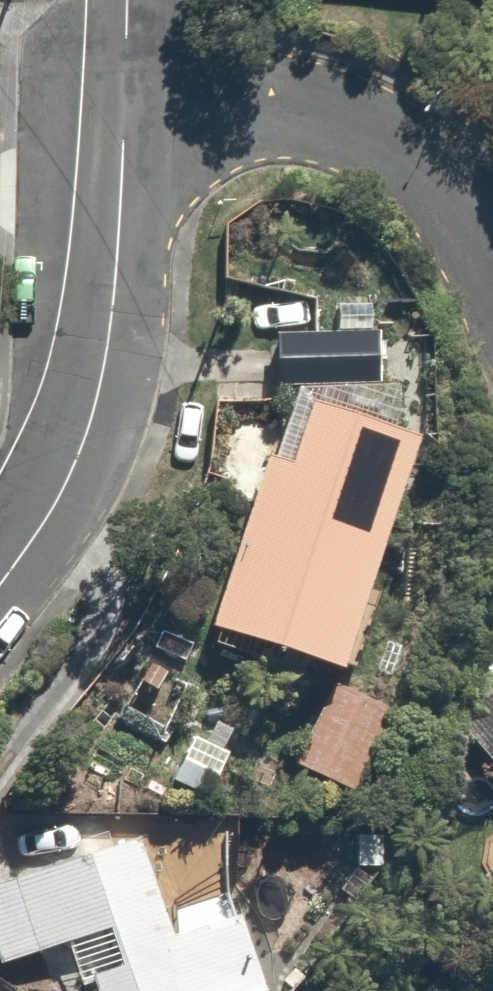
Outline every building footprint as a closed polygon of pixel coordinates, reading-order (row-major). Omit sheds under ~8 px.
[(262,319),(260,391),(306,392),(263,528),(238,520),(202,634),(253,650),(261,626),(290,635),(304,588),(389,615),(431,482),(408,475),(430,403),(405,395),(407,323),(262,319)] [(335,776),(379,683),(326,658),(282,750),(335,776)] [(450,717),(492,768),(492,680),(450,717)] [(73,981),(90,975),(95,990),(207,990),(257,975),(229,888),(163,909),(137,828),(0,871),(0,952),(58,933),(73,981)]
